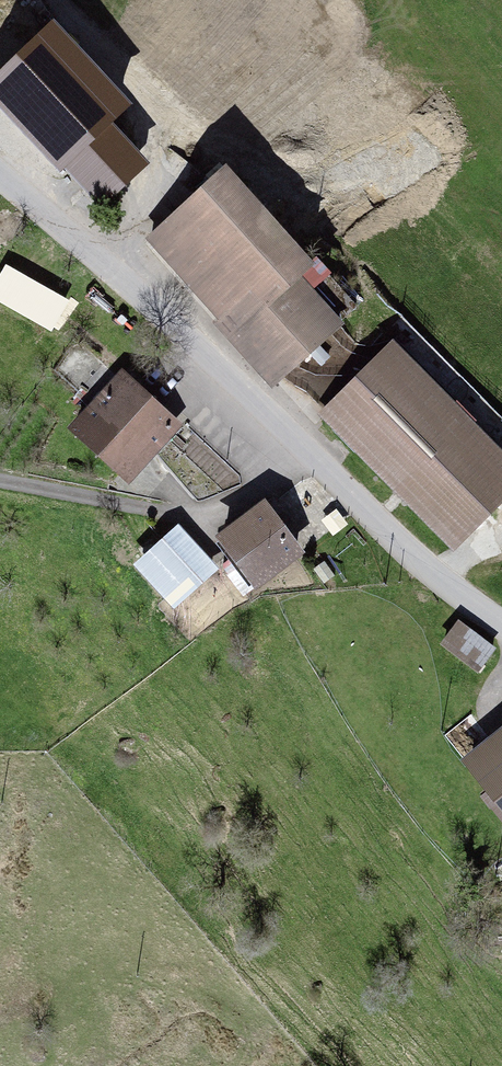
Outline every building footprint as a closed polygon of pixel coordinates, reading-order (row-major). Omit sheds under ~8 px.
[(66,99),(20,144),(93,218),(139,172),(66,99)] [(206,167),(123,244),(262,393),(326,333),(288,291),(306,274),(206,167)] [(0,270),(0,303),(55,331),(72,298),(3,263),(0,270)] [(315,419),(443,552),(501,496),(501,465),(388,348),(315,419)] [(117,378),(60,438),(116,492),(173,433),(117,378)] [(256,510),(209,542),(245,593),(291,560),(256,510)] [(170,530),(122,572),(162,617),(210,575),(170,530)] [(490,656),(449,630),(435,652),(476,678),(490,656)]
